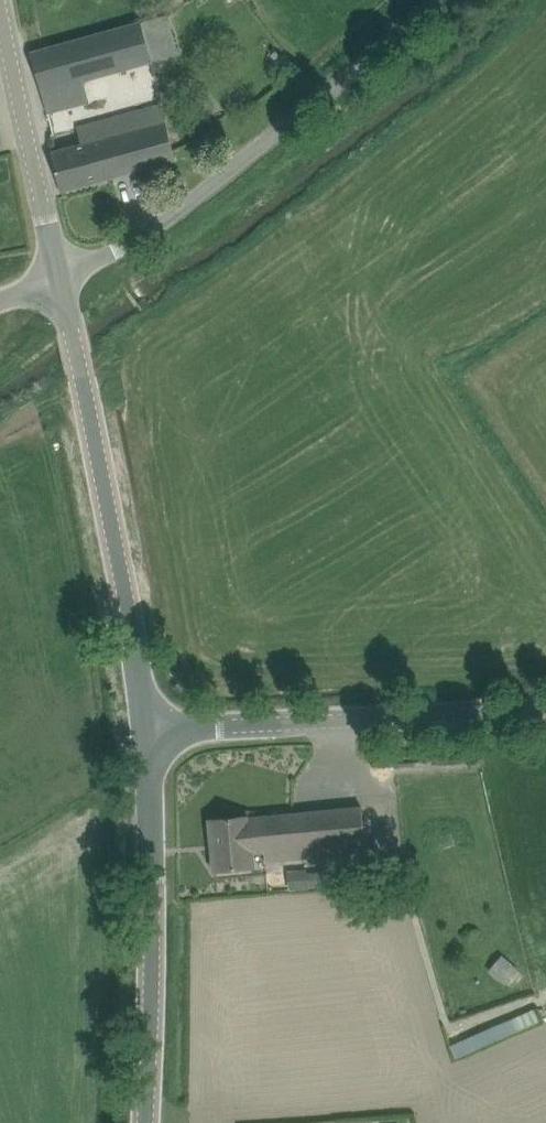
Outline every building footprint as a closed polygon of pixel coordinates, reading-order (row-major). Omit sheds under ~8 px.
[(43,92),(64,86),(179,53),(168,14),(32,52),(43,92)] [(62,190),(176,159),(161,104),(78,127),(83,144),(52,152),(62,190)] [(248,817),(211,820),(216,870),(253,866),(252,853),(265,852),(266,861),(367,852),(362,806),(248,818),(248,817)] [(308,869),(294,870),(296,889),(310,887),(308,872),(308,869)] [(518,969),(513,964),(503,956),(489,971),(499,980),(505,985),(518,969)] [(520,1015),(516,1016),(475,1034),(476,1037),(481,1047),(539,1021),(535,1009),(524,1013),(520,1015)]
